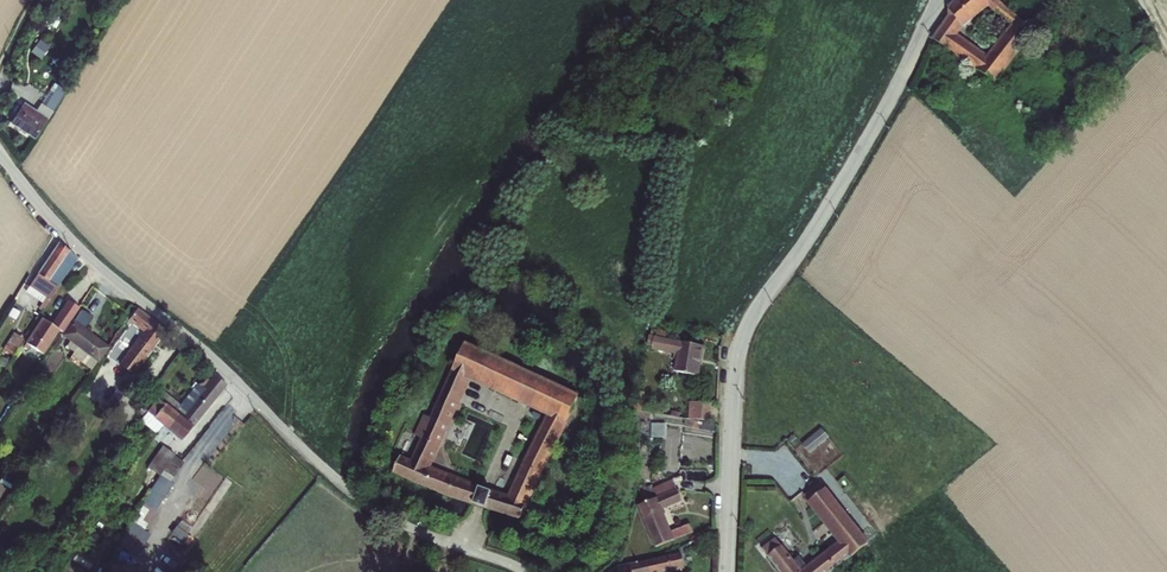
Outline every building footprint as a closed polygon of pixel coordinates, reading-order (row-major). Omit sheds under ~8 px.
[(998,0),(954,0),(946,7),(947,8),(948,16),(931,39),(945,48),(945,50),(994,84),(1034,32),(998,0)] [(29,51),(39,59),(49,47),(39,39),(29,51)] [(23,103),(10,125),(33,140),(47,118),(66,90),(58,85),(44,106),(37,112),(23,103)] [(81,260),(65,245),(46,273),(57,281),(64,285),(72,274),(81,260)] [(46,273),(36,288),(52,298),(48,304),(51,306),(55,301),(54,300),(64,285),(57,281),(46,273)] [(36,288),(33,294),(48,304),(52,298),(36,288)] [(85,304),(74,296),(57,322),(50,317),(32,346),(46,356),(64,329),(68,332),(85,304)] [(103,317),(91,308),(73,335),(81,341),(107,359),(114,350),(117,345),(95,329),(103,317)] [(170,331),(140,309),(134,317),(154,330),(151,335),(146,332),(129,354),(133,357),(122,372),(134,381),(170,331)] [(645,335),(643,346),(652,347),(651,350),(674,355),(673,359),(675,359),(673,371),(698,376),(704,346),(679,342),(666,339),(667,332),(655,329),(653,336),(645,335)] [(4,347),(15,353),(25,337),(14,330),(4,347)] [(100,370),(107,359),(81,341),(77,347),(83,352),(80,355),(100,370)] [(423,414),(413,435),(420,438),(410,460),(400,456),(392,473),(445,497),(451,498),(472,505),(473,504),(486,509),(485,510),(491,511),(518,519),(523,507),(526,509),(567,425),(565,424),(579,395),(465,343),(452,370),(451,370),(430,417),(423,414)] [(124,349),(117,345),(114,350),(120,354),(124,349)] [(234,389),(221,377),(205,397),(219,408),(234,389)] [(165,440),(172,430),(169,428),(180,415),(174,411),(179,404),(172,398),(168,404),(159,397),(150,410),(141,422),(165,440)] [(201,431),(219,408),(205,397),(187,420),(201,431)] [(688,402),(687,419),(710,421),(711,403),(688,402)] [(182,406),(179,404),(174,411),(180,415),(183,417),(188,410),(182,406)] [(190,445),(201,431),(187,420),(183,417),(180,415),(169,428),(172,430),(190,445)] [(701,422),(700,429),(714,432),(715,424),(701,422)] [(651,423),(650,437),(665,437),(665,424),(651,423)] [(821,427),(802,443),(810,452),(829,436),(821,427)] [(188,456),(177,447),(174,451),(172,448),(160,463),(174,475),(185,460),(188,456)] [(643,504),(637,507),(654,548),(675,540),(693,532),(689,524),(671,532),(662,510),(682,502),(672,480),(652,488),(651,485),(638,491),(643,504)] [(762,549),(767,557),(779,571),(831,571),(869,543),(826,488),(820,482),(803,496),(806,503),(837,542),(801,570),(782,545),(775,538),(762,549)] [(139,553),(152,531),(133,520),(120,542),(139,553)] [(172,530),(188,545),(195,538),(179,523),(172,530)] [(611,571),(666,571),(684,568),(680,553),(617,567),(611,571)]
